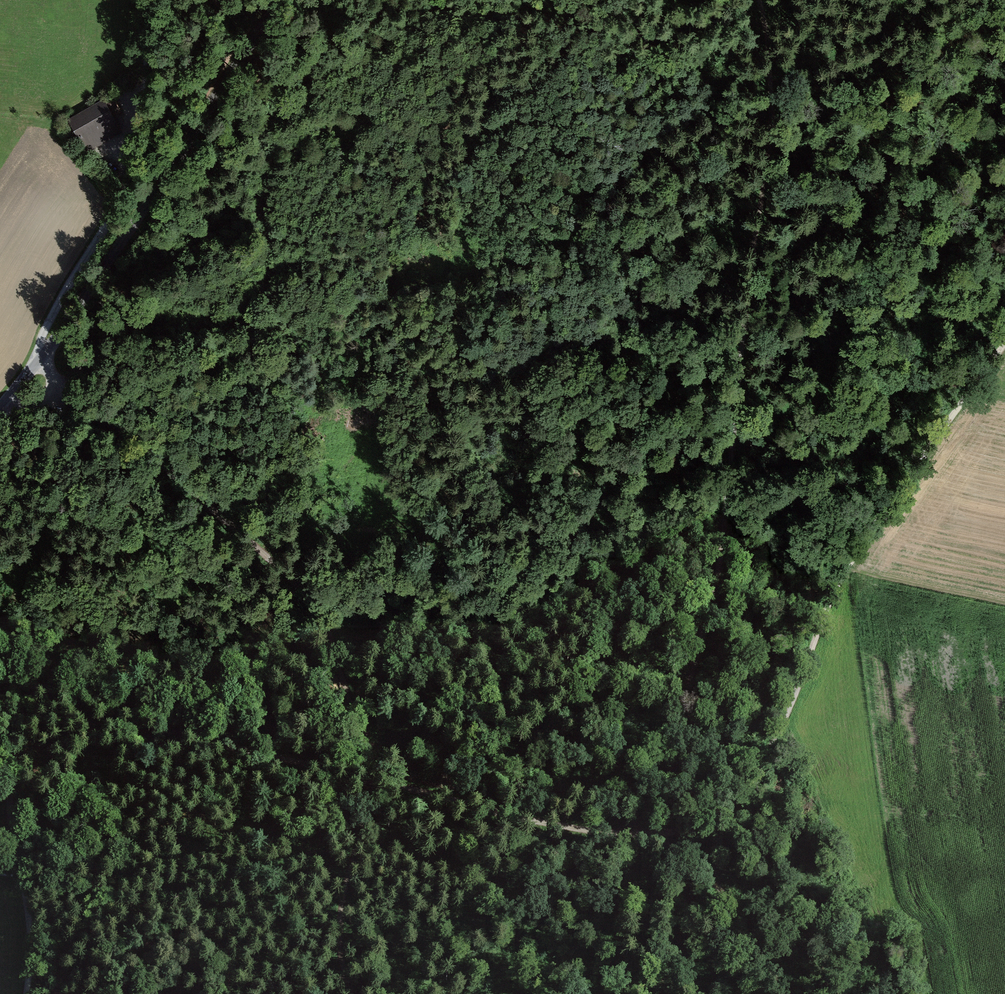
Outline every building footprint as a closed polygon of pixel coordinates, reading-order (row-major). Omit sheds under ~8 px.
[(70,120),(87,148),(116,130),(99,103),(70,120)]
